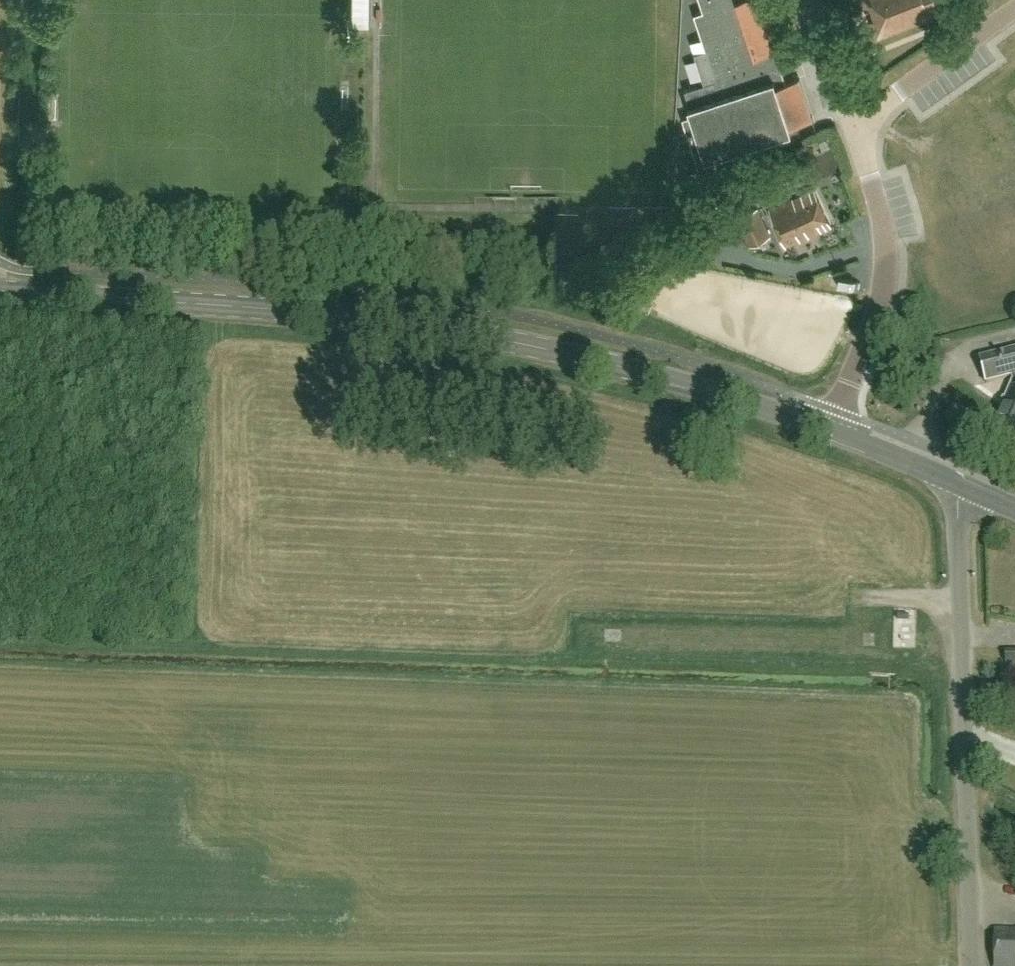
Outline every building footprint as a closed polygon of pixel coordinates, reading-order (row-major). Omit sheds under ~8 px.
[(352,19),(370,19),(371,0),(352,0),(352,19)] [(683,118),(685,125),(691,144),(701,175),(740,162),(736,149),(791,130),(790,125),(812,117),(799,77),(786,81),(781,66),(785,65),(783,59),(782,55),(778,56),(776,49),(781,47),(778,39),(771,19),(765,0),(700,0),(703,10),(694,13),(702,36),(706,48),(694,52),(704,83),(685,89),(690,105),(688,106),(691,115),(685,117),(683,118)] [(868,9),(878,5),(882,17),(873,21),(878,35),(944,8),(941,0),(864,0),(868,9)] [(971,86),(995,69),(985,55),(961,72),(971,86)] [(786,244),(829,225),(813,190),(792,200),(792,201),(771,210),(786,244)] [(771,234),(758,206),(736,217),(749,245),(771,234)] [(980,359),(986,383),(1013,376),(1014,381),(1005,401),(1007,401),(991,436),(1014,447),(1014,350),(980,359)] [(1014,663),(1014,652),(1005,652),(1006,663),(1014,663)] [(995,930),(995,965),(1014,965),(1014,930),(995,930)]
